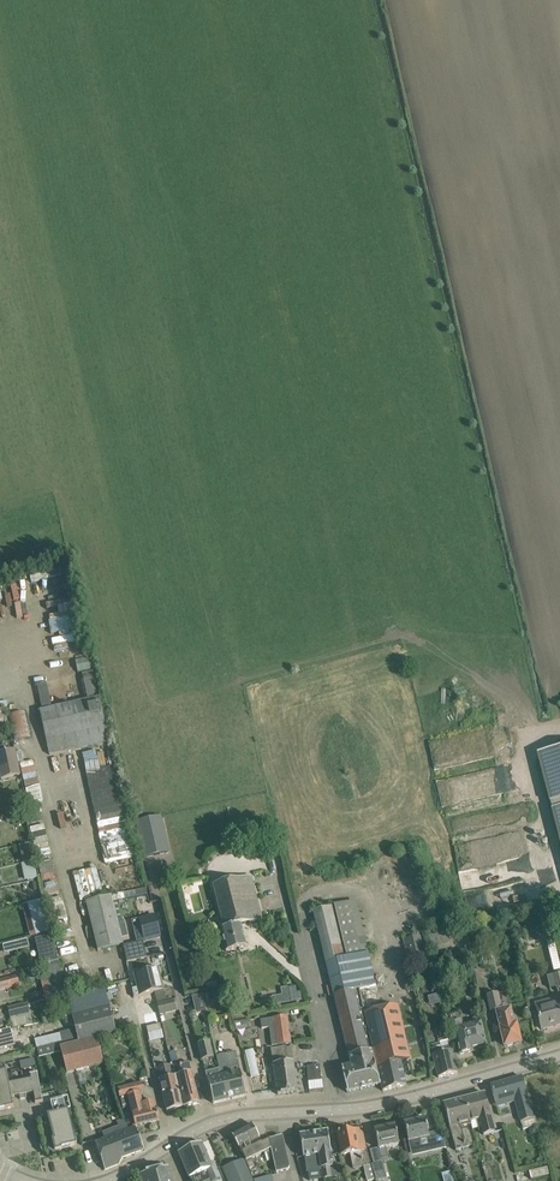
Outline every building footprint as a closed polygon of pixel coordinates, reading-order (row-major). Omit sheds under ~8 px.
[(99,698),(40,711),(50,755),(108,742),(99,698)] [(8,715),(14,741),(30,737),(24,712),(8,715)] [(1,779),(20,775),(15,749),(0,752),(0,773),(1,779)] [(538,755),(559,839),(559,749),(538,755)] [(39,784),(25,787),(29,804),(43,801),(39,784)] [(160,816),(136,822),(145,857),(168,852),(160,816)] [(31,854),(22,856),(23,863),(33,860),(31,854)] [(220,929),(223,940),(226,952),(247,947),(241,925),(262,919),(259,908),(251,876),(213,886),(224,928),(220,929)] [(86,902),(98,950),(122,944),(121,938),(119,932),(117,924),(110,896),(86,902)] [(21,906),(30,936),(51,931),(44,899),(21,906)] [(357,900),(338,905),(348,949),(358,989),(377,985),(370,953),(357,900)] [(348,949),(338,905),(314,911),(351,1066),(341,1068),(347,1091),(346,1091),(347,1093),(349,1093),(348,1092),(360,1090),(367,1088),(379,1085),(379,1086),(380,1085),(363,1014),(358,989),(348,949)] [(553,927),(550,914),(536,917),(539,930),(553,927)] [(155,915),(132,921),(138,943),(143,942),(161,937),(155,915)] [(124,922),(117,924),(119,932),(121,938),(128,937),(124,922)] [(429,936),(434,960),(451,956),(446,932),(429,936)] [(53,935),(35,939),(41,965),(58,961),(54,939),(53,935)] [(405,939),(409,959),(425,955),(421,936),(405,939)] [(546,940),(554,971),(559,970),(559,966),(554,939),(546,940)] [(18,940),(2,944),(4,953),(21,949),(18,940)] [(138,943),(123,946),(127,962),(147,958),(143,942),(138,943)] [(492,960),(490,953),(481,955),(483,962),(492,960)] [(16,957),(9,959),(11,967),(18,966),(16,957)] [(59,965),(38,968),(39,969),(40,977),(46,1000),(67,995),(59,965)] [(39,969),(29,972),(30,979),(40,977),(39,969)] [(155,992),(163,990),(158,969),(135,974),(138,989),(132,991),(134,997),(140,995),(155,992)] [(550,989),(556,987),(556,989),(559,988),(559,973),(547,976),(550,989)] [(20,985),(17,975),(0,980),(0,990),(20,985)] [(289,988),(281,989),(283,1004),(291,1003),(289,988)] [(163,990),(155,992),(160,1015),(176,1011),(173,997),(165,999),(163,990)] [(500,1028),(505,1046),(520,1042),(516,1024),(513,1025),(510,1009),(502,1011),(498,993),(486,996),(490,1011),(497,1009),(497,1012),(501,1028),(500,1028)] [(201,994),(195,996),(198,1012),(205,1010),(201,994)] [(535,1005),(541,1027),(554,1023),(555,1026),(559,1024),(559,1010),(557,999),(535,1005)] [(35,1003),(8,1009),(10,1017),(30,1012),(29,1009),(36,1008),(35,1003)] [(397,1006),(388,1008),(363,1014),(380,1085),(381,1085),(383,1091),(406,1086),(400,1062),(410,1059),(397,1006)] [(79,1042),(97,1037),(116,1033),(109,1007),(91,1012),(72,1016),(79,1042)] [(69,1010),(63,1011),(65,1018),(71,1017),(69,1010)] [(457,1042),(460,1055),(472,1052),(471,1048),(475,1047),(475,1048),(478,1048),(479,1048),(483,1048),(484,1046),(486,1046),(483,1034),(481,1023),(479,1023),(478,1018),(463,1021),(461,1014),(450,1017),(453,1032),(454,1032),(457,1042)] [(277,1044),(277,1046),(291,1044),(287,1016),(261,1021),(262,1029),(269,1028),(272,1045),(277,1044)] [(234,1022),(235,1030),(251,1028),(250,1020),(234,1022)] [(146,1027),(148,1034),(156,1032),(162,1031),(160,1023),(146,1027)] [(9,1047),(9,1046),(15,1045),(11,1029),(0,1031),(0,1049),(9,1047)] [(425,1033),(427,1043),(434,1042),(432,1031),(425,1033)] [(36,1047),(58,1041),(61,1041),(62,1046),(68,1044),(65,1033),(60,1035),(60,1033),(34,1039),(36,1047)] [(97,1037),(79,1042),(60,1047),(66,1072),(92,1066),(103,1063),(97,1037)] [(58,1041),(36,1047),(39,1058),(60,1052),(58,1041)] [(198,1044),(202,1060),(213,1057),(209,1041),(198,1044)] [(432,1046),(440,1078),(457,1073),(449,1042),(432,1046)] [(276,1083),(278,1095),(298,1092),(293,1061),(292,1054),(297,1053),(296,1046),(286,1048),(286,1047),(271,1049),(276,1083)] [(318,1063),(316,1047),(312,1047),(309,1048),(311,1064),(318,1063)] [(175,1052),(169,1054),(171,1063),(178,1061),(175,1052)] [(235,1052),(216,1056),(219,1068),(220,1072),(221,1076),(220,1076),(221,1079),(222,1079),(223,1083),(225,1082),(229,1100),(246,1095),(243,1084),(235,1052)] [(35,1059),(20,1061),(22,1069),(36,1066),(35,1059)] [(182,1074),(173,1076),(180,1108),(200,1103),(189,1062),(180,1065),(182,1074)] [(180,1108),(173,1076),(171,1067),(170,1065),(157,1068),(159,1077),(167,1111),(180,1108)] [(319,1065),(306,1066),(309,1090),(323,1089),(322,1080),(321,1081),(319,1065)] [(13,1110),(11,1099),(19,1097),(20,1100),(26,1099),(25,1095),(34,1093),(36,1103),(35,1103),(35,1104),(43,1102),(43,1101),(40,1089),(39,1083),(38,1075),(38,1074),(29,1076),(29,1077),(30,1077),(30,1080),(8,1084),(6,1076),(7,1075),(5,1066),(0,1067),(0,1112),(13,1110)] [(219,1068),(206,1072),(207,1079),(213,1103),(229,1100),(225,1082),(223,1083),(222,1079),(221,1079),(220,1076),(221,1076),(220,1072),(219,1068)] [(522,1077),(491,1085),(492,1091),(494,1097),(497,1107),(515,1102),(521,1122),(533,1119),(525,1088),(522,1078),(522,1077)] [(139,1093),(143,1092),(141,1084),(118,1089),(123,1108),(129,1107),(133,1126),(136,1126),(159,1120),(156,1110),(154,1102),(142,1105),(139,1093)] [(484,1093),(464,1098),(471,1122),(479,1120),(483,1136),(494,1132),(484,1093)] [(52,1140),(53,1143),(50,1143),(52,1152),(62,1150),(61,1148),(76,1145),(73,1133),(68,1110),(71,1109),(68,1098),(62,1099),(50,1102),(53,1114),(47,1115),(54,1140),(52,1140)] [(471,1122),(464,1098),(443,1104),(456,1151),(473,1147),(468,1126),(462,1127),(461,1125),(471,1122)] [(105,1140),(96,1144),(105,1170),(119,1164),(123,1158),(144,1150),(135,1128),(129,1131),(125,1119),(117,1121),(119,1126),(102,1132),(105,1140)] [(409,1142),(412,1156),(446,1149),(442,1134),(435,1135),(434,1133),(428,1134),(425,1119),(404,1123),(409,1142)] [(252,1158),(271,1149),(269,1140),(261,1143),(251,1124),(232,1135),(239,1148),(246,1161),(249,1168),(255,1166),(252,1158)] [(388,1157),(386,1147),(399,1144),(395,1125),(374,1130),(378,1148),(370,1150),(373,1164),(382,1161),(382,1159),(388,1157)] [(338,1133),(340,1145),(342,1155),(350,1154),(354,1170),(363,1168),(367,1180),(375,1179),(373,1171),(371,1166),(369,1166),(362,1128),(338,1133)] [(319,1155),(321,1169),(323,1179),(331,1178),(330,1167),(333,1167),(330,1143),(328,1131),(316,1133),(319,1155)] [(321,1170),(321,1169),(319,1155),(316,1133),(300,1135),(303,1157),(304,1157),(307,1172),(321,1170)] [(271,1149),(276,1172),(287,1170),(289,1167),(282,1136),(269,1139),(269,1140),(271,1149)] [(183,1164),(190,1180),(216,1180),(221,1179),(215,1167),(212,1168),(202,1143),(178,1152),(183,1164)] [(228,1180),(252,1180),(248,1171),(243,1160),(223,1168),(228,1180)] [(373,1164),(371,1164),(371,1166),(373,1171),(384,1168),(382,1161),(373,1164)] [(168,1167),(141,1175),(143,1180),(172,1180),(168,1167)]
